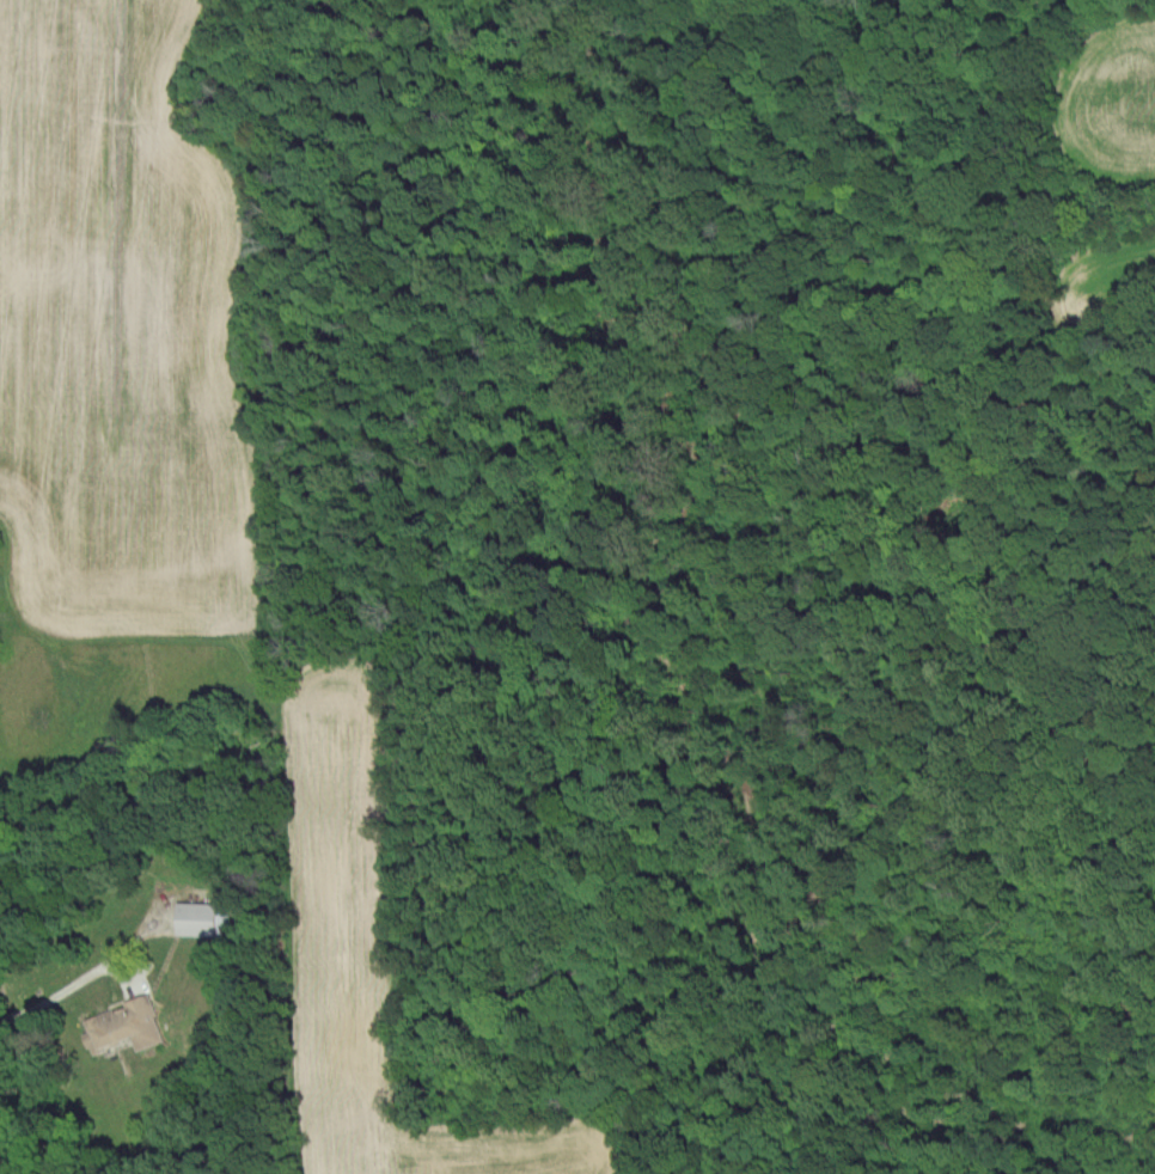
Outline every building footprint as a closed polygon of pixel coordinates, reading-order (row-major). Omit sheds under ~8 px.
[(229,935),(230,901),(179,900),(178,933),(229,935)] [(163,1039),(147,992),(123,1000),(124,1004),(84,1018),(88,1030),(84,1031),(91,1052),(131,1038),(135,1049),(163,1039)]
